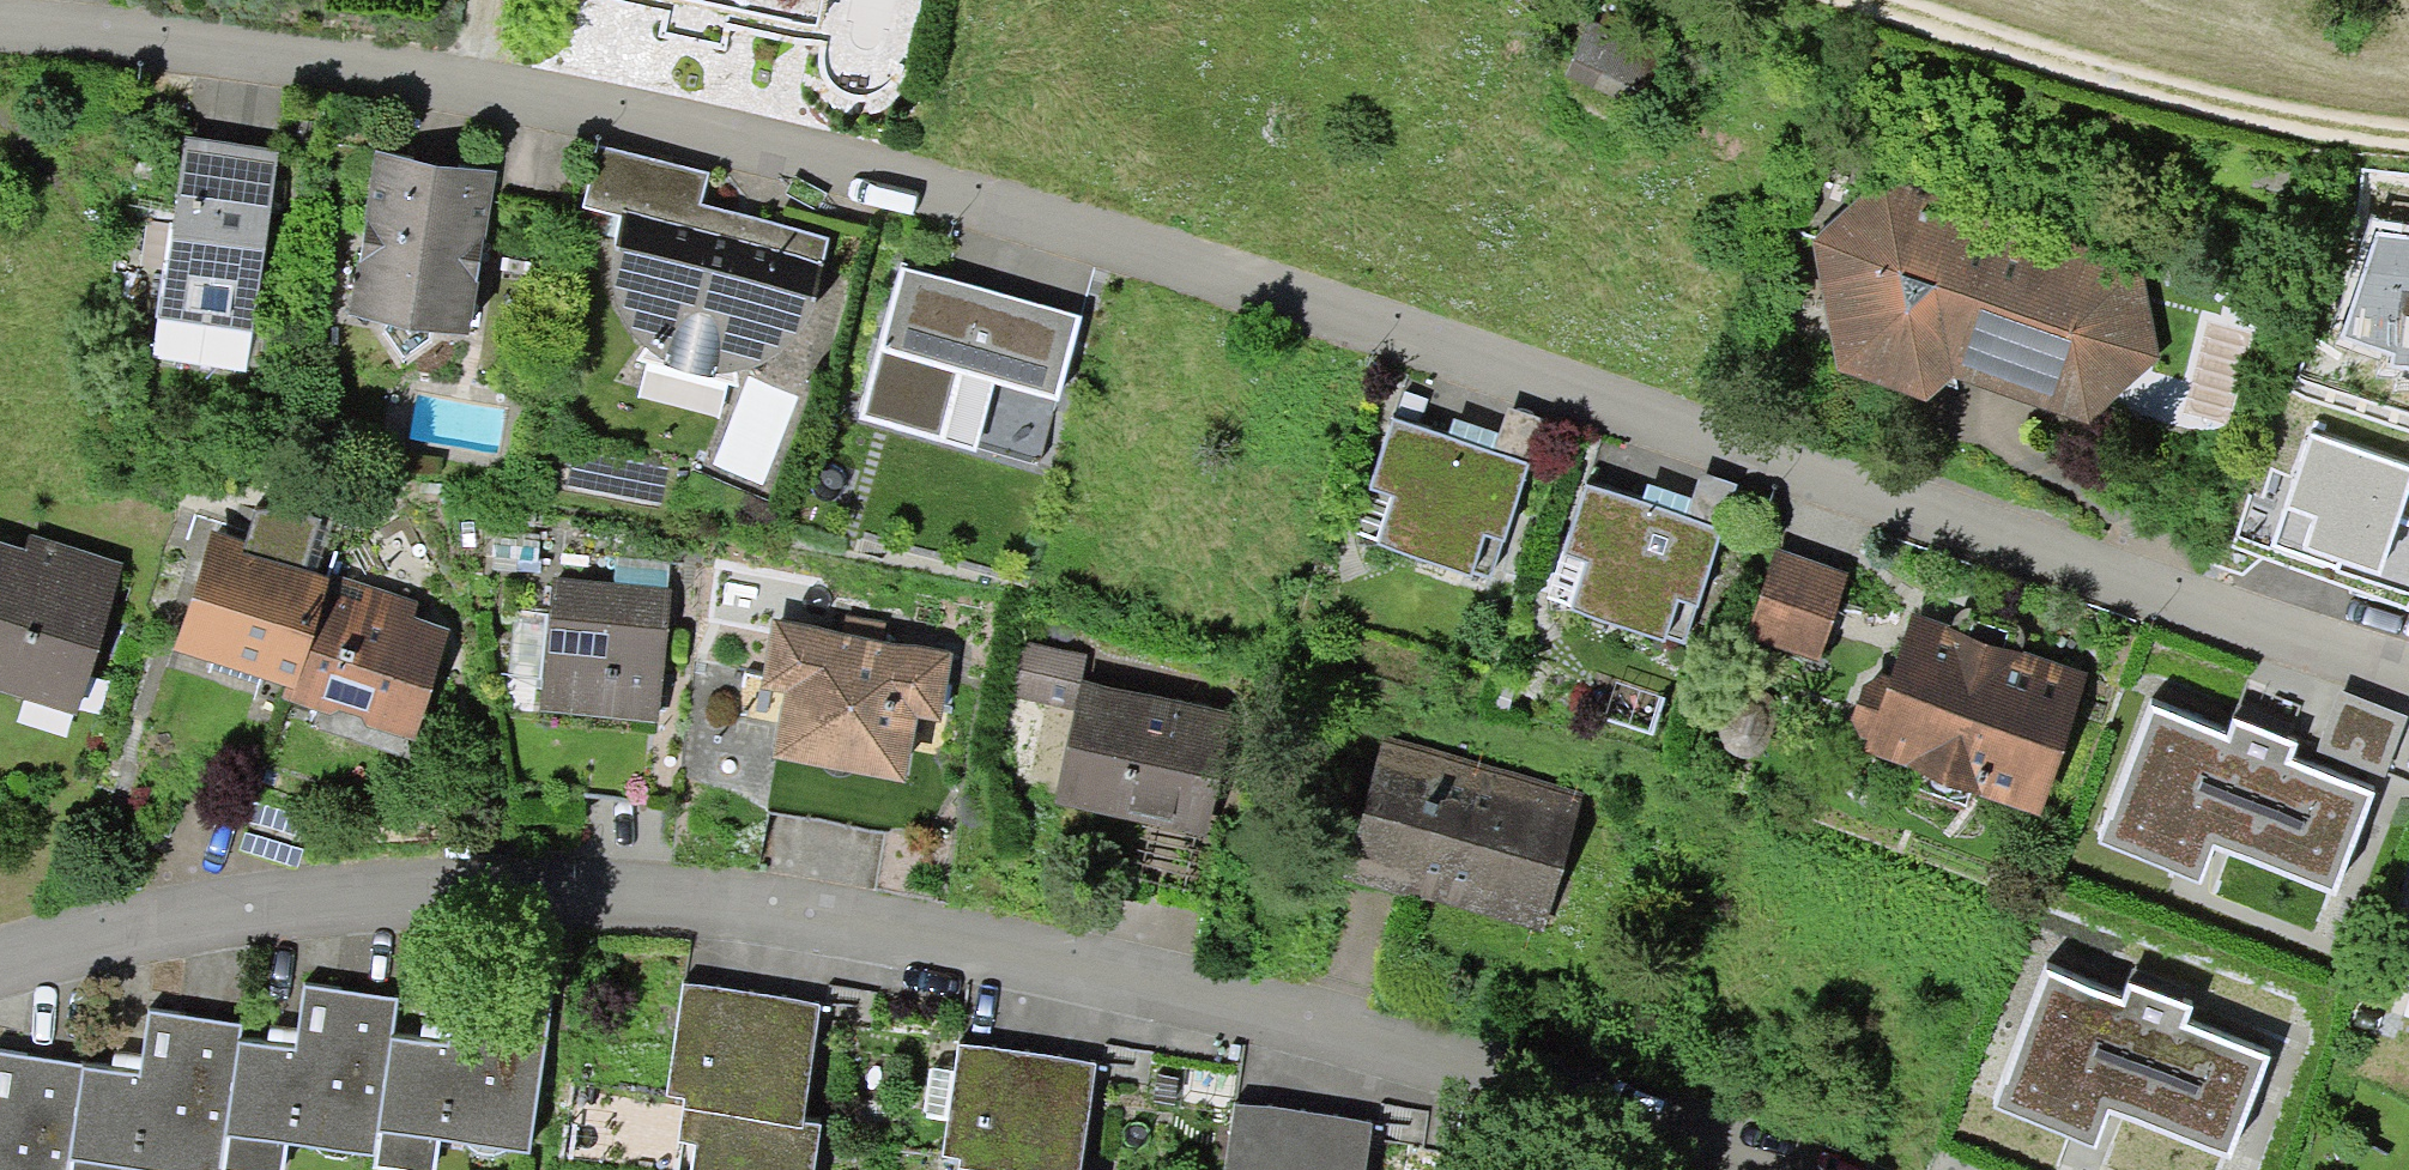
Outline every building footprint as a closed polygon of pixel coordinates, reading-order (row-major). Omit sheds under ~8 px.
[(820,26),(826,0),(705,0),(820,26)] [(1671,55),(1588,19),(1565,73),(1648,108),(1671,55)] [(279,153),(180,139),(168,224),(162,270),(155,318),(254,331),(279,153)] [(709,173),(598,144),(582,209),(618,219),(612,243),(611,263),(610,283),(615,302),(622,321),(633,336),(645,351),(662,365),(715,379),(716,373),(741,372),(765,362),(784,351),(795,339),(806,325),(813,308),(830,238),(702,204),(709,173)] [(496,171),(376,151),(349,315),(382,321),(432,329),(469,335),(496,171)] [(2144,267),(1884,179),(1811,241),(1834,369),(1923,401),(1954,377),(2090,424),(2158,360),(2144,267)] [(162,270),(168,224),(146,222),(141,268),(162,270)] [(2374,231),(2342,337),(2390,355),(2390,368),(2408,369),(2408,236),(2374,231)] [(1081,317),(900,268),(859,420),(976,452),(977,447),(1038,464),(1055,401),(1058,402),(1081,317)] [(430,341),(432,329),(382,321),(381,332),(402,362),(430,341)] [(1404,392),(1396,418),(1419,426),(1428,400),(1404,392)] [(1498,434),(1492,451),(1530,465),(1547,423),(1508,408),(1498,434)] [(1396,418),(1392,417),(1353,532),(1377,541),(1375,546),(1471,579),(1473,574),(1490,580),(1530,465),(1492,451),(1447,436),(1419,426),(1396,418)] [(1453,418),(1447,436),(1492,451),(1498,434),(1453,418)] [(2308,431),(2283,506),(2313,516),(2302,552),(2379,579),(2408,492),(2408,467),(2308,431)] [(1701,473),(1692,500),(1686,518),(1723,529),(1738,485),(1701,473)] [(1642,503),(1584,485),(1548,597),(1572,605),(1570,610),(1664,641),(1666,638),(1685,645),(1723,529),(1686,518),(1642,503)] [(1649,485),(1642,503),(1686,518),(1692,500),(1649,485)] [(282,699),(292,702),(330,577),(305,570),(320,521),(283,510),(257,502),(245,541),(212,531),(176,650),(213,661),(262,677),(287,684),(282,699)] [(76,716),(124,564),(31,535),(26,551),(0,542),(0,692),(76,716)] [(1848,573),(1775,550),(1747,639),(1821,663),(1848,573)] [(614,585),(669,590),(672,561),(617,555),(614,585)] [(331,574),(330,577),(292,702),(330,714),(339,710),(361,716),(367,726),(415,743),(450,628),(414,617),(419,601),(331,574)] [(614,585),(554,578),(550,615),(542,690),(539,711),(658,724),(672,591),(669,590),(614,585)] [(542,690),(550,615),(516,611),(508,676),(542,690)] [(2089,676),(1913,614),(1891,677),(1869,740),(1864,754),(2040,817),(2089,676)] [(848,616),(844,633),(883,641),(886,624),(848,616)] [(954,654),(883,641),(844,633),(774,620),(761,689),(786,694),(773,758),(907,784),(919,719),(941,724),(954,654)] [(1082,679),(1087,653),(1017,638),(1004,695),(1075,710),(1082,679)] [(258,687),(262,677),(213,661),(209,671),(258,687)] [(1869,740),(1891,677),(1881,675),(1864,684),(1850,721),(1861,739),(1869,740)] [(1075,710),(1055,805),(1205,837),(1232,711),(1082,679),(1075,710)] [(2408,718),(2339,692),(2315,752),(2384,779),(2408,718)] [(2150,706),(2096,843),(2201,885),(2214,849),(2336,897),(2375,794),(2291,761),(2299,744),(2233,719),(2227,736),(2150,706)] [(1586,793),(1383,737),(1345,876),(1548,931),(1586,793)] [(2046,970),(1992,1107),(2094,1147),(2108,1110),(2230,1158),(2270,1057),(2186,1024),(2192,1008),(2128,983),(2122,1000),(2046,970)] [(306,986),(297,1052),(240,1043),(226,1135),(230,1136),(225,1169),(283,1169),(287,1143),(375,1156),(392,1039),(399,999),(306,986)] [(822,1007),(684,986),(668,1095),(686,1098),(686,1109),(804,1128),(805,1123),(822,1007)] [(392,1039),(375,1156),(374,1169),(384,1169),(436,1169),(440,1143),(531,1154),(551,1001),(460,989),(453,1047),(392,1039)] [(151,1014),(140,1077),(84,1068),(71,1160),(72,1161),(71,1169),(131,1169),(132,1169),(220,1169),(226,1135),(240,1043),(242,1027),(151,1014)] [(960,1045),(956,1071),(949,1117),(943,1156),(960,1158),(958,1168),(974,1169),(1079,1169),(1096,1063),(960,1045)] [(0,1057),(0,1169),(69,1169),(71,1160),(84,1068),(0,1057)] [(949,1117),(956,1071),(929,1067),(922,1113),(949,1117)] [(1234,1104),(1224,1169),(1364,1169),(1371,1124),(1234,1104)] [(805,1123),(804,1128),(686,1109),(680,1142),(697,1145),(693,1169),(816,1169),(823,1126),(805,1123)]
